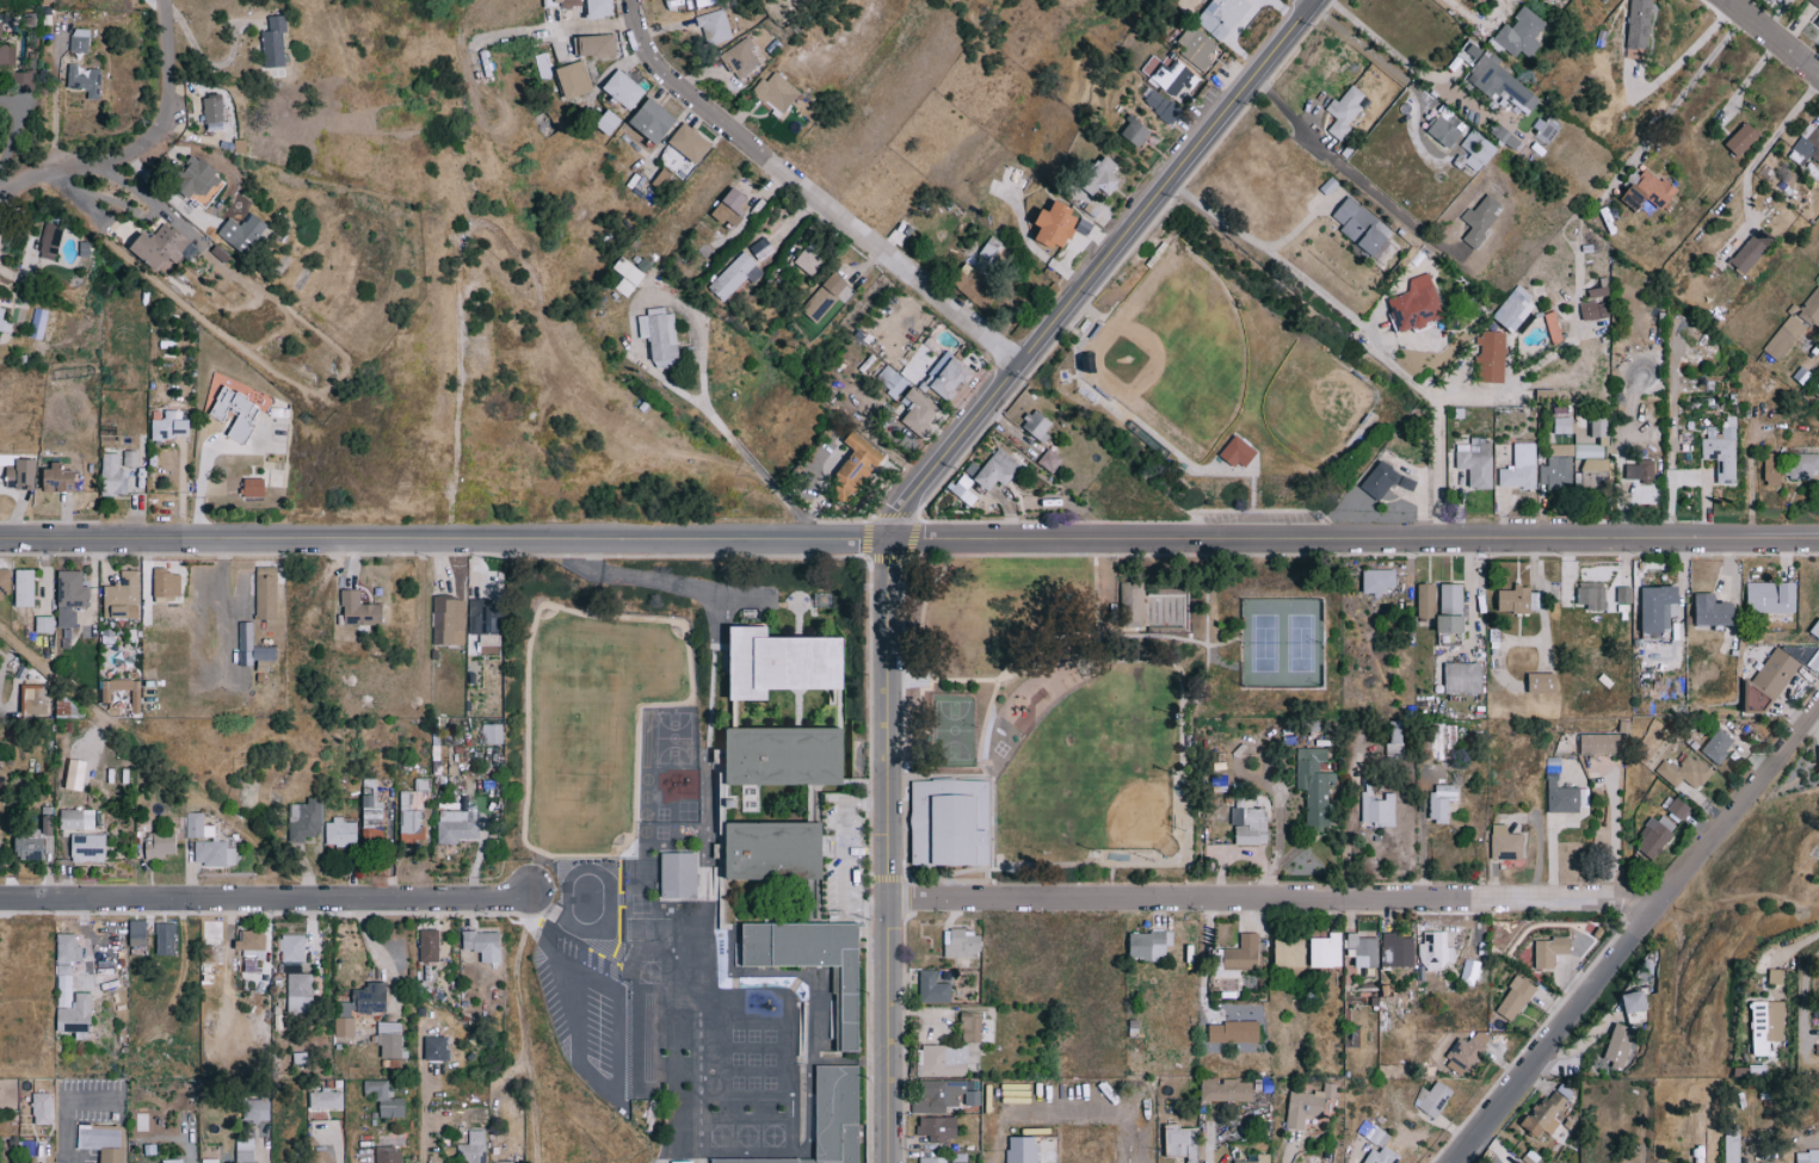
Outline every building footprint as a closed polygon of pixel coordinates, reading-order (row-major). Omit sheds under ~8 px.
[(609,0),(587,0),(588,18),(610,18),(609,0)] [(1221,41),(1251,4),(1246,0),(1213,0),(1196,21),(1221,41)] [(1652,0),(1629,0),(1627,48),(1649,49),(1652,0)] [(1818,8),(1818,0),(1807,0),(1818,8)] [(1516,57),(1521,51),(1530,57),(1540,43),(1534,38),(1546,22),(1524,5),(1512,21),(1509,18),(1493,39),(1516,57)] [(732,39),(724,8),(698,15),(705,46),(732,39)] [(269,31),(261,31),(262,67),(284,66),(283,32),(287,32),(286,15),(268,16),(269,31)] [(21,44),(7,44),(8,23),(0,23),(0,66),(20,66),(21,44)] [(1180,52),(1201,72),(1213,60),(1208,55),(1216,46),(1192,24),(1177,40),(1184,47),(1180,52)] [(77,52),(94,53),(95,29),(78,29),(77,52)] [(609,35),(579,35),(579,55),(610,55),(609,35)] [(720,55),(738,80),(763,63),(746,38),(720,55)] [(1466,79),(1503,106),(1508,100),(1528,116),(1543,96),(1484,53),(1466,79)] [(1150,77),(1177,98),(1196,74),(1176,58),(1168,68),(1162,62),(1150,77)] [(591,91),(583,60),(556,67),(564,99),(591,91)] [(73,88),(93,89),(93,99),(106,100),(107,69),(74,67),(73,88)] [(646,89),(616,70),(604,89),(614,95),(612,99),(632,111),(646,89)] [(800,94),(775,71),(766,81),(763,77),(751,90),(780,115),(800,94)] [(1139,96),(1170,125),(1182,112),(1151,84),(1139,96)] [(1325,109),(1337,118),(1327,131),(1338,139),(1370,98),(1352,84),(1338,102),(1334,99),(1325,109)] [(207,97),(208,123),(228,122),(227,96),(207,97)] [(677,121),(651,97),(630,120),(656,144),(677,121)] [(610,136),(622,120),(608,110),(597,126),(610,136)] [(1427,131),(1450,148),(1467,126),(1454,116),(1450,122),(1439,114),(1427,131)] [(1138,147),(1150,134),(1133,118),(1121,132),(1138,147)] [(1739,158),(1761,135),(1747,121),(1725,144),(1739,158)] [(696,165),(712,145),(684,122),(668,142),(696,165)] [(1522,138),(1493,124),(1488,135),(1516,149),(1522,138)] [(1802,168),(1811,156),(1818,163),(1818,132),(1810,124),(1785,154),(1802,168)] [(1480,173),(1497,147),(1471,129),(1460,146),(1471,153),(1464,163),(1480,173)] [(194,199),(201,191),(209,197),(226,179),(199,153),(189,163),(196,169),(180,186),(194,199)] [(1111,172),(1118,164),(1104,154),(1081,186),(1094,196),(1099,188),(1109,195),(1121,179),(1111,172)] [(1649,200),(1664,211),(1678,191),(1645,167),(1622,198),(1641,211),(1649,200)] [(652,184),(664,191),(674,174),(662,168),(652,184)] [(734,228),(752,198),(731,186),(714,215),(734,228)] [(1463,239),(1473,248),(1505,207),(1488,193),(1474,211),(1468,207),(1460,218),(1473,227),(1463,239)] [(1396,230),(1346,197),(1333,217),(1344,224),(1339,232),(1378,257),(1396,230)] [(1037,239),(1065,250),(1079,212),(1054,203),(1051,211),(1043,208),(1037,224),(1041,226),(1037,239)] [(231,217),(219,236),(248,253),(267,222),(252,213),(245,226),(231,217)] [(63,225),(46,221),(39,256),(56,260),(63,225)] [(152,238),(145,232),(131,248),(160,271),(171,257),(177,262),(193,243),(166,221),(152,238)] [(1732,263),(1747,275),(1775,239),(1760,227),(1732,263)] [(955,289),(980,306),(996,282),(986,275),(990,268),(984,263),(989,255),(994,259),(1000,250),(988,242),(955,289)] [(793,263),(812,276),(824,260),(804,247),(793,263)] [(708,287),(723,302),(746,277),(753,284),(764,271),(742,251),(708,287)] [(815,323),(849,286),(834,271),(799,309),(815,323)] [(1388,299),(1400,334),(1445,318),(1429,272),(1407,280),(1411,291),(1388,299)] [(1589,298),(1609,295),(1607,277),(1599,278),(1600,287),(1588,289),(1589,298)] [(1818,326),(1818,286),(1818,285),(1797,314),(1817,328),(1818,326)] [(1492,316),(1514,333),(1537,302),(1516,286),(1492,316)] [(1606,306),(1596,307),(1596,301),(1579,303),(1581,320),(1608,317),(1606,306)] [(11,333),(13,322),(3,320),(5,307),(0,306),(0,331),(11,333)] [(27,335),(42,339),(49,311),(35,307),(27,335)] [(675,313),(666,314),(665,307),(647,309),(647,315),(638,316),(640,339),(651,337),(654,368),(680,366),(675,313)] [(1564,341),(1554,311),(1543,315),(1553,345),(1564,341)] [(1778,362),(1807,328),(1791,314),(1762,348),(1778,362)] [(1505,383),(1506,333),(1479,332),(1479,356),(1477,355),(1477,382),(1505,383)] [(923,380),(947,401),(972,373),(948,351),(923,380)] [(907,381),(881,360),(869,374),(896,396),(907,381)] [(905,396),(914,404),(901,420),(919,435),(940,409),(913,386),(905,396)] [(228,436),(244,443),(262,405),(222,387),(209,415),(222,421),(227,410),(238,414),(228,436)] [(1537,400),(1556,401),(1556,390),(1537,389),(1537,400)] [(1021,426),(1045,443),(1050,436),(1045,433),(1053,422),(1034,408),(1021,426)] [(189,419),(182,419),(181,410),(164,410),(165,419),(151,420),(151,439),(190,438),(189,419)] [(1606,416),(1590,417),(1591,437),(1607,436),(1606,416)] [(1717,484),(1736,484),(1736,416),(1722,416),(1722,426),(1707,426),(1707,438),(1701,438),(1702,459),(1717,459),(1717,484)] [(1572,433),(1572,417),(1553,417),(1554,434),(1572,433)] [(855,450),(834,476),(842,483),(833,493),(845,503),(884,455),(854,430),(844,442),(855,450)] [(1221,454),(1235,435),(1257,451),(1248,464),(1241,460),(1235,469),(1221,454)] [(1456,469),(1469,469),(1469,488),(1491,489),(1491,437),(1470,437),(1470,445),(1457,444),(1456,469)] [(1513,443),(1514,469),(1499,469),(1499,488),(1536,487),(1535,443),(1513,443)] [(1550,455),(1574,456),(1574,444),(1550,443),(1550,455)] [(1576,458),(1604,457),(1604,443),(1576,444),(1576,458)] [(999,480),(1005,486),(1022,467),(1001,448),(973,478),(989,492),(999,480)] [(1038,463),(1053,473),(1063,458),(1048,448),(1038,463)] [(123,467),(138,467),(138,451),(124,451),(123,467)] [(826,458),(813,451),(802,471),(815,479),(826,458)] [(101,495),(127,495),(127,470),(118,470),(118,453),(102,453),(101,495)] [(1765,487),(1782,487),(1782,453),(1765,453),(1765,487)] [(1788,454),(1789,478),(1818,478),(1818,453),(1788,454)] [(16,465),(16,454),(0,454),(0,465),(16,465)] [(1572,457),(1547,457),(1547,466),(1538,466),(1538,483),(1546,483),(1546,491),(1571,491),(1572,457)] [(37,460),(17,459),(17,466),(6,466),(5,485),(36,486),(37,460)] [(1608,459),(1582,459),(1582,475),(1574,475),(1573,485),(1608,485),(1608,459)] [(1654,460),(1637,459),(1637,465),(1626,465),(1625,480),(1654,481),(1654,460)] [(1393,481),(1412,492),(1418,483),(1379,460),(1361,490),(1381,501),(1393,481)] [(44,492),(76,491),(76,470),(62,471),(62,465),(43,465),(44,492)] [(949,489),(969,507),(982,493),(962,475),(949,489)] [(264,478),(244,479),(244,499),(265,499),(264,478)] [(276,567),(255,567),(256,620),(277,620),(276,567)] [(181,600),(180,573),(167,574),(167,568),(153,569),(154,600),(181,600)] [(34,569),(15,570),(16,607),(35,606),(34,569)] [(9,597),(10,570),(0,570),(0,597),(9,597)] [(140,618),(138,570),(121,571),(121,584),(103,585),(104,619),(140,618)] [(1364,570),(1364,595),(1386,594),(1386,588),(1396,587),(1395,570),(1364,570)] [(90,586),(82,586),(83,571),(58,571),(57,627),(74,628),(74,607),(90,607),(90,586)] [(1143,582),(1119,581),(1119,626),(1142,627),(1143,582)] [(1587,610),(1606,610),(1607,582),(1578,581),(1577,604),(1587,604),(1587,610)] [(1797,611),(1797,582),(1747,583),(1747,612),(1797,611)] [(1418,584),(1418,618),(1436,618),(1436,584),(1418,584)] [(1465,633),(1465,584),(1440,584),(1441,633),(1465,633)] [(1680,586),(1641,587),(1642,632),(1666,632),(1665,604),(1680,604),(1680,586)] [(1515,590),(1500,590),(1500,613),(1542,613),(1541,593),(1532,593),(1532,587),(1515,587),(1515,590)] [(1617,603),(1633,604),(1633,587),(1617,587),(1617,603)] [(360,590),(342,590),(343,626),(383,624),(383,604),(361,605),(360,590)] [(1737,603),(1716,603),(1716,594),(1696,593),(1695,625),(1736,626),(1737,603)] [(432,645),(464,645),(466,598),(433,597),(432,645)] [(469,634),(480,634),(480,645),(501,645),(500,604),(469,604),(469,634)] [(54,633),(53,616),(35,616),(36,633),(54,633)] [(252,622),(238,622),(239,666),(252,666),(252,622)] [(804,683),(736,685),(735,626),(804,625),(826,625),(827,682),(804,683)] [(1752,681),(1778,698),(1802,663),(1815,672),(1818,666),(1818,660),(1784,635),(1752,681)] [(1645,640),(1644,655),(1671,656),(1671,640),(1645,640)] [(253,659),(274,660),(275,647),(253,647),(253,659)] [(1482,663),(1445,663),(1445,693),(1481,693),(1482,663)] [(1552,693),(1552,673),(1530,673),(1530,692),(1552,693)] [(131,712),(140,713),(141,681),(100,680),(99,703),(110,703),(111,690),(132,691),(131,712)] [(1748,712),(1771,711),(1770,687),(1754,687),(1754,681),(1747,682),(1748,712)] [(46,684),(21,685),(22,715),(47,714),(46,684)] [(806,717),(735,719),(736,695),(736,694),(806,692),(826,692),(826,695),(826,717),(806,717)] [(1402,721),(1390,721),(1391,743),(1386,744),(1386,756),(1403,755),(1402,721)] [(503,744),(502,724),(481,724),(482,744),(503,744)] [(1735,739),(1716,728),(1702,753),(1721,764),(1735,739)] [(734,792),(721,792),(720,768),(720,736),(733,736),(806,734),(841,732),(841,768),(843,791),(806,791),(734,792)] [(1620,734),(1581,734),(1581,755),(1621,754),(1620,734)] [(1327,748),(1296,748),(1296,789),(1306,790),(1306,830),(1328,830),(1329,784),(1336,784),(1336,772),(1318,772),(1318,762),(1327,762),(1327,748)] [(1682,779),(1697,791),(1712,771),(1688,753),(1677,767),(1665,758),(1654,771),(1676,787),(1682,779)] [(1578,788),(1557,788),(1557,780),(1548,780),(1548,812),(1577,812),(1578,788)] [(913,782),(991,781),(991,865),(915,865),(913,782)] [(1395,825),(1395,793),(1385,793),(1385,801),(1372,801),(1372,785),(1362,785),(1362,825),(1395,825)] [(1451,800),(1458,801),(1459,785),(1432,785),(1431,822),(1450,823),(1451,800)] [(400,791),(400,841),(425,841),(426,827),(419,827),(419,791),(400,791)] [(288,804),(288,840),(305,841),(305,834),(320,835),(322,797),(307,797),(306,804),(288,804)] [(362,797),(361,840),(383,840),(384,797),(362,797)] [(1691,809),(1676,797),(1667,809),(1681,821),(1691,809)] [(1232,844),(1267,845),(1268,818),(1263,818),(1263,808),(1233,807),(1232,844)] [(60,829),(95,829),(95,810),(60,810),(60,829)] [(437,843),(459,844),(459,839),(477,839),(478,821),(466,821),(467,811),(438,811),(437,843)] [(202,838),(203,812),(186,812),(186,838),(202,838)] [(1636,847),(1653,860),(1677,827),(1658,812),(1640,836),(1643,839),(1636,847)] [(325,846),(357,845),(357,822),(342,822),(342,819),(324,820),(325,846)] [(204,837),(214,836),(214,825),(203,826),(204,837)] [(1524,835),(1507,834),(1507,825),(1492,825),(1491,859),(1524,860),(1524,835)] [(734,885),(724,885),(723,841),(723,831),(734,830),(806,827),(822,827),(822,841),(822,883),(807,883),(734,885)] [(106,835),(72,834),(71,862),(105,864),(106,835)] [(177,857),(176,834),(145,835),(146,858),(177,857)] [(43,861),(44,838),(17,837),(16,860),(43,861)] [(195,842),(195,866),(235,865),(235,848),(226,848),(225,841),(195,842)] [(661,854),(662,899),(698,899),(697,853),(661,854)] [(707,859),(707,914),(707,918),(711,918),(711,948),(719,948),(720,979),(692,979),(691,946),(685,946),(685,914),(680,914),(680,859),(707,859)] [(147,945),(146,919),(130,919),(130,945),(147,945)] [(157,953),(176,953),(176,921),(156,922),(157,953)] [(856,926),(856,985),(856,1058),(856,1060),(835,1060),(835,1058),(837,985),(837,970),(807,971),(739,971),(738,928),(807,927),(856,926)] [(243,928),(243,939),(236,939),(236,948),(267,948),(267,928),(243,928)] [(944,929),(945,955),(982,955),(982,934),(974,934),(973,928),(944,929)] [(439,961),(439,929),(419,929),(419,961),(439,961)] [(481,962),(501,961),(500,930),(462,932),(462,951),(481,950),(481,962)] [(1173,931),(1131,930),(1130,958),(1166,959),(1166,945),(1172,945),(1173,931)] [(1343,931),(1331,931),(1331,936),(1312,936),(1312,966),(1343,966),(1343,931)] [(1260,933),(1240,932),(1240,947),(1224,947),(1223,968),(1259,969),(1260,933)] [(57,960),(82,961),(83,945),(77,945),(77,933),(57,933),(57,960)] [(304,961),(304,934),(280,933),(280,961),(304,961)] [(1383,966),(1415,966),(1414,933),(1382,933),(1383,966)] [(1306,965),(1305,937),(1273,938),(1275,966),(1306,965)] [(1554,968),(1554,953),(1569,953),(1569,938),(1535,937),(1535,967),(1554,968)] [(1474,986),(1480,961),(1465,957),(1458,982),(1474,986)] [(57,1030),(76,1030),(76,1039),(92,1038),(92,992),(73,992),(72,964),(56,964),(57,1030)] [(1768,981),(1783,982),(1784,969),(1769,968),(1768,981)] [(919,969),(920,1002),(952,1002),(951,981),(937,982),(937,969),(919,969)] [(311,973),(287,973),(287,1012),(312,1012),(311,973)] [(1516,1022),(1534,983),(1515,974),(1497,1013),(1516,1022)] [(387,1011),(387,981),(367,982),(367,988),(352,988),(352,1001),(335,1001),(336,1016),(351,1016),(351,1011),(387,1011)] [(1623,994),(1627,1013),(1648,1008),(1644,989),(1623,994)] [(1753,1001),(1754,1055),(1771,1054),(1770,1040),(1783,1040),(1783,1002),(1770,1003),(1770,1000),(1753,1001)] [(692,1132),(693,1162),(667,1162),(666,1132),(665,1059),(665,1016),(691,1014),(692,1059),(692,1132)] [(962,1041),(982,1041),(982,1016),(962,1016),(962,1041)] [(354,1035),(354,1017),(334,1017),(334,1036),(354,1035)] [(382,1057),(402,1058),(402,1021),(378,1021),(377,1045),(382,1045),(382,1057)] [(1209,1042),(1260,1041),(1260,1021),(1208,1022),(1209,1042)] [(1612,1061),(1610,1067),(1623,1071),(1634,1030),(1613,1024),(1603,1058),(1612,1061)] [(1459,1036),(1446,1057),(1469,1071),(1491,1036),(1478,1028),(1469,1042),(1459,1036)] [(448,1036),(425,1036),(425,1060),(448,1059),(448,1036)] [(967,1075),(966,1045),(916,1046),(917,1076),(967,1075)] [(858,1131),(857,1162),(814,1162),(814,1131),(814,1070),(859,1070),(858,1131)] [(1253,1100),(1253,1080),(1218,1080),(1218,1077),(1202,1077),(1201,1100),(1253,1100)] [(406,1116),(405,1097),(388,1097),(388,1079),(364,1080),(364,1093),(378,1092),(379,1117),(406,1116)] [(945,1112),(945,1106),(956,1106),(956,1094),(964,1094),(964,1104),(979,1103),(979,1079),(914,1080),(915,1113),(945,1112)] [(1422,1087),(1412,1104),(1437,1118),(1453,1089),(1436,1080),(1430,1091),(1422,1087)] [(1560,1121),(1554,1117),(1573,1091),(1557,1080),(1524,1127),(1538,1137),(1544,1129),(1551,1134),(1560,1121)] [(1287,1128),(1305,1128),(1305,1117),(1324,1117),(1325,1097),(1335,1098),(1336,1083),(1324,1082),(1324,1093),(1289,1091),(1287,1128)] [(343,1107),(343,1091),(330,1091),(330,1090),(309,1090),(309,1108),(343,1107)] [(52,1092),(33,1092),(34,1124),(53,1123),(52,1092)] [(270,1120),(270,1097),(243,1098),(244,1121),(270,1120)] [(736,1125),(721,1126),(721,1107),(736,1107),(785,1107),(787,1120),(778,1120),(778,1125),(736,1125)] [(929,1140),(957,1140),(957,1116),(917,1116),(917,1135),(929,1134),(929,1140)] [(1188,1162),(1197,1162),(1196,1127),(1181,1127),(1181,1123),(1166,1123),(1166,1155),(1187,1154),(1188,1162)] [(100,1149),(100,1162),(124,1162),(125,1125),(78,1124),(78,1148),(100,1149)] [(456,1162),(486,1162),(485,1130),(468,1130),(468,1143),(456,1143),(456,1162)] [(1740,1131),(1725,1131),(1725,1162),(1739,1162),(1740,1131)] [(1111,1133),(1061,1135),(1061,1162),(1111,1162),(1111,1133)] [(1010,1136),(1010,1148),(1006,1148),(1006,1162),(1037,1162),(1037,1136),(1010,1136)] [(254,1137),(236,1137),(236,1161),(254,1160),(254,1137)] [(1058,1161),(1057,1137),(1041,1137),(1041,1161),(1058,1161)] [(1363,1162),(1397,1162),(1402,1155),(1385,1145),(1380,1152),(1372,1148),(1363,1162)] [(376,1162),(401,1162),(401,1148),(376,1147),(376,1162)] [(1797,1151),(1798,1162),(1818,1162),(1818,1150),(1797,1151)] [(1234,1162),(1271,1162),(1271,1153),(1258,1154),(1258,1160),(1234,1161),(1234,1162)]
